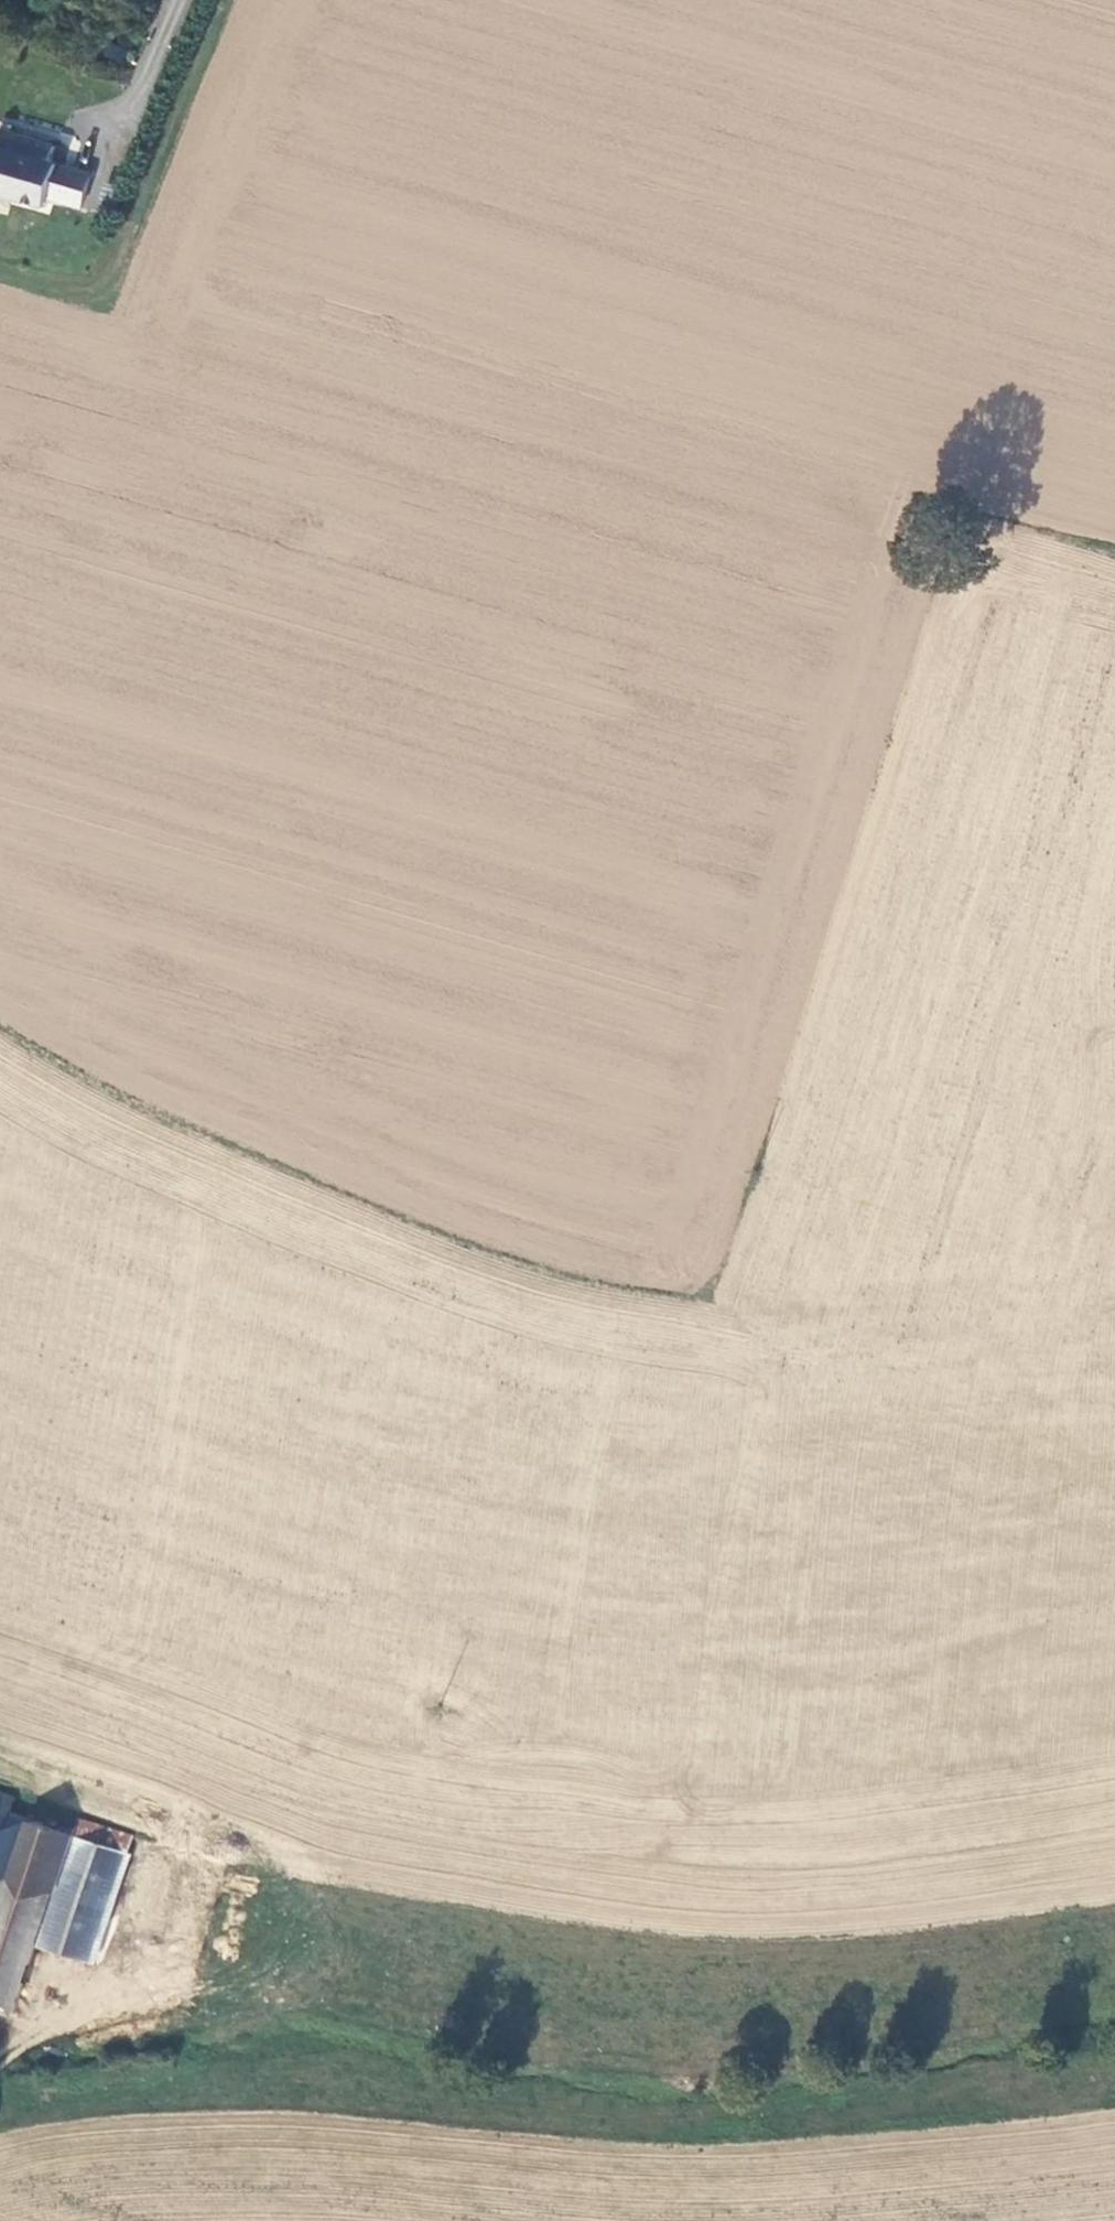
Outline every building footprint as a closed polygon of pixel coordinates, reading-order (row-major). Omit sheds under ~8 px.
[(50,214),(53,203),(80,210),(90,171),(62,163),(69,139),(0,121),(0,201),(50,214)] [(7,1886),(25,1831),(2,1821),(0,1828),(0,1884),(7,1886)] [(125,1841),(74,1826),(68,1846),(120,1861),(125,1841)] [(31,1951),(68,1846),(25,1831),(7,1886),(0,1906),(0,2018),(8,2020),(31,1951)] [(120,1861),(68,1846),(31,1951),(86,1966),(120,1861)]
